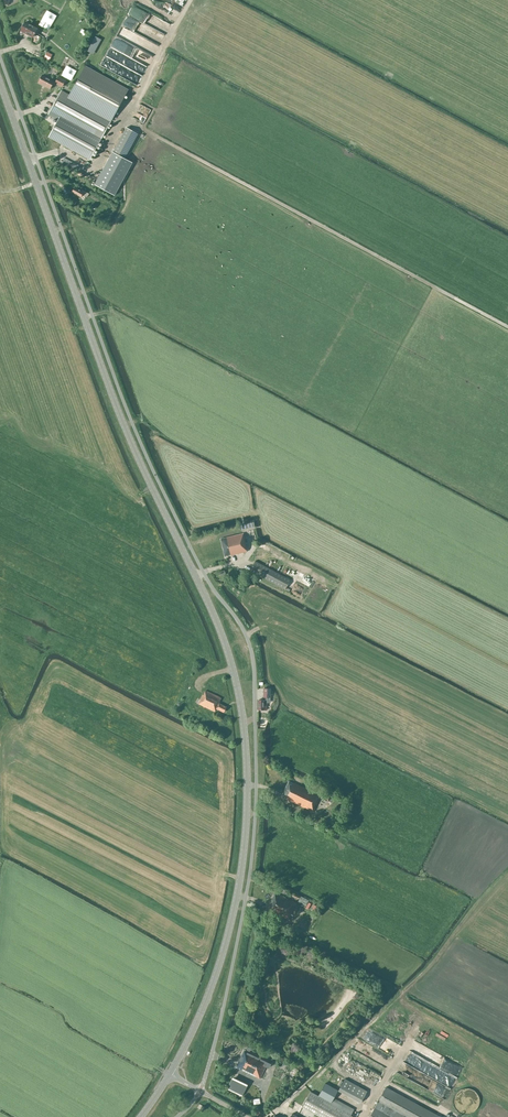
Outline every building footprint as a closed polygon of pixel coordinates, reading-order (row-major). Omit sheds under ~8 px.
[(40,19),(51,25),(57,14),(46,8),(40,19)] [(21,28),(22,29),(21,31),(34,38),(38,30),(26,23),(24,25),(23,25),(21,28)] [(105,55),(100,65),(129,79),(134,69),(105,55)] [(65,70),(67,66),(69,67),(72,59),(64,56),(60,68),(65,70)] [(128,88),(86,65),(69,95),(61,90),(48,115),(58,120),(55,124),(49,137),(90,159),(97,146),(128,88)] [(54,81),(42,75),(38,83),(50,89),(54,81)] [(59,77),(58,77),(55,83),(62,86),(64,84),(65,85),(68,80),(59,76),(59,77)] [(167,108),(171,97),(157,91),(153,102),(167,108)] [(126,127),(121,136),(113,152),(125,158),(138,134),(126,127)] [(113,152),(95,185),(114,195),(132,162),(125,158),(113,152)] [(83,192),(74,187),(72,192),(81,197),(82,195),(87,197),(89,194),(84,191),(83,192)] [(243,533),(221,539),(225,556),(230,555),(231,555),(247,551),(243,533)] [(284,576),(255,561),(250,571),(285,589),(290,580),(290,579),(291,576),(285,574),(284,576)] [(316,581),(299,572),(295,579),(312,588),(316,581)] [(272,691),(270,691),(270,688),(264,688),(264,700),(259,700),(258,710),(266,710),(266,704),(267,704),(267,697),(270,697),(270,695),(272,695),(272,691)] [(224,712),(226,707),(219,703),(221,698),(206,690),(204,695),(203,694),(199,703),(215,711),(216,708),(224,712)] [(293,784),(289,781),(283,792),(284,793),(282,797),(313,812),(321,796),(294,783),(293,784)] [(296,902),(275,893),(270,905),(268,910),(288,919),(296,902)] [(308,901),(301,897),(298,901),(306,905),(308,901)] [(246,1050),(245,1049),(236,1067),(260,1078),(266,1066),(269,1067),(271,1064),(268,1062),(269,1060),(250,1052),(252,1049),(248,1047),(246,1050)] [(365,1069),(365,1070),(363,1069),(361,1074),(375,1081),(378,1076),(365,1069)] [(246,1085),(232,1079),(228,1088),(241,1095),(246,1085)] [(367,1091),(345,1079),(339,1090),(361,1103),(367,1091)] [(448,1090),(426,1080),(424,1084),(419,1082),(417,1085),(444,1097),(448,1090)] [(303,1107),(320,1116),(350,1116),(352,1114),(354,1110),(334,1098),(338,1091),(326,1083),(320,1093),(319,1096),(311,1092),(303,1107)] [(370,1116),(439,1116),(386,1087),(370,1116)]
